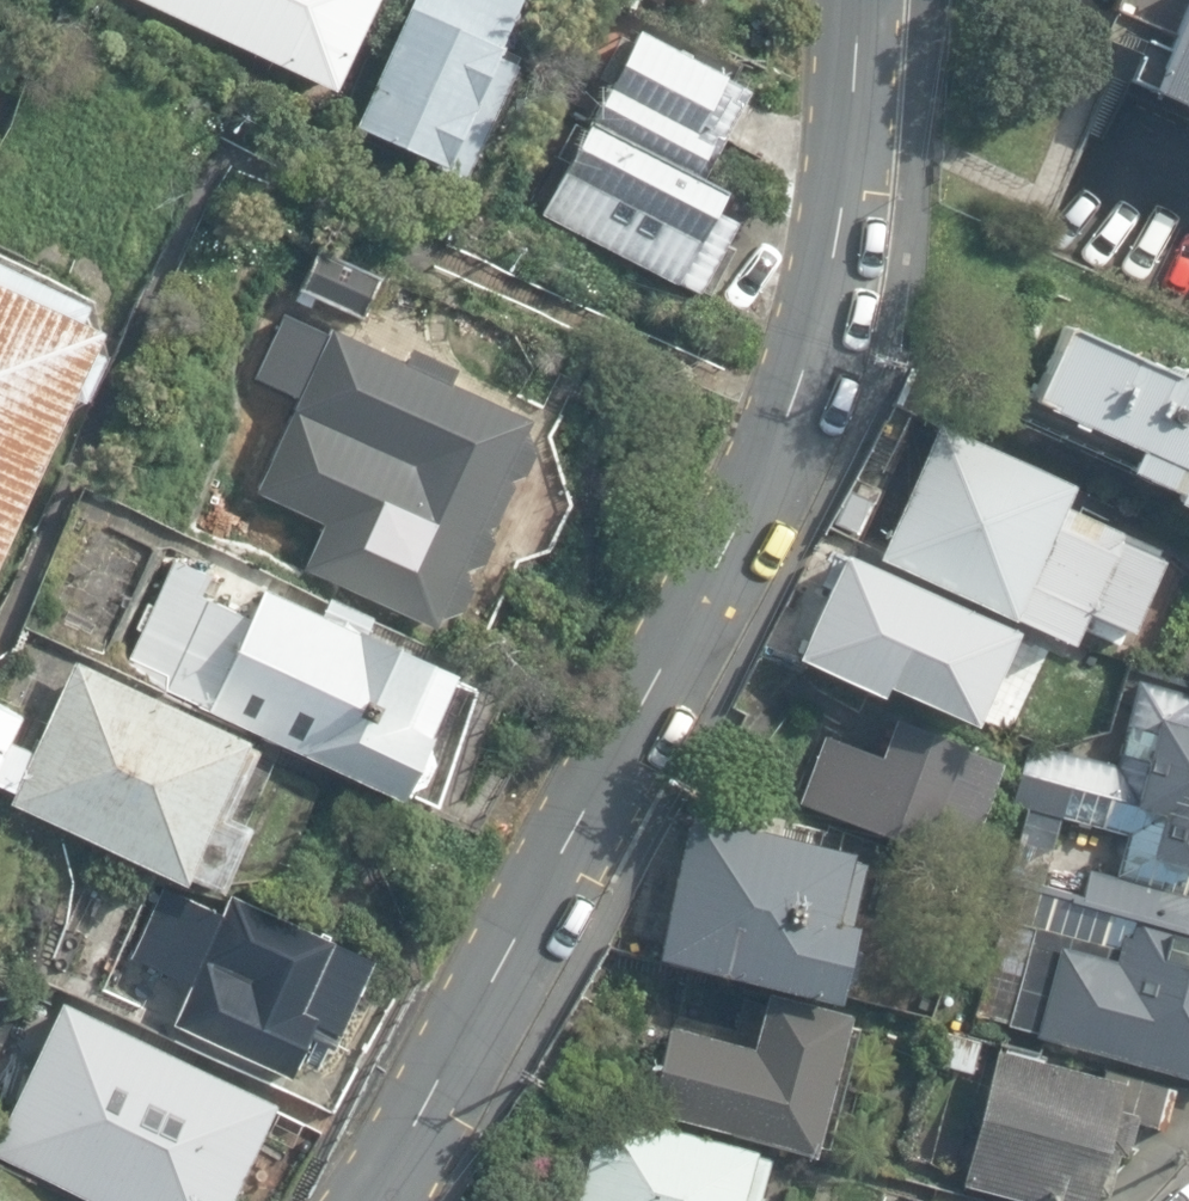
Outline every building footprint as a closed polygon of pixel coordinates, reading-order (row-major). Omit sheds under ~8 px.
[(335,89),(375,0),(140,0),(335,89)] [(464,183),(518,62),(502,55),(526,0),(412,0),(353,134),(464,183)] [(1177,40),(1117,14),(1107,37),(1146,54),(1139,69),(1135,79),(1155,89),(1184,101),(1181,107),(1188,110),(1188,10),(1177,40)] [(590,121),(692,172),(709,140),(691,130),(719,76),(635,33),(590,121)] [(692,172),(590,121),(541,215),(697,294),(731,229),(709,217),(724,189),(692,172)] [(299,290),(361,318),(379,279),(317,251),(299,290)] [(68,405),(88,393),(104,356),(90,315),(0,274),(0,557),(68,405)] [(302,568),(435,628),(439,619),(460,612),(472,587),(464,571),(484,564),(493,543),(488,529),(493,527),(513,487),(511,479),(524,476),(533,454),(524,430),(529,419),(452,384),(458,371),(409,349),(403,361),(329,328),(326,336),(284,317),(256,378),(296,396),(254,492),(323,523),(302,568)] [(1175,369),(1174,373),(1066,326),(1031,406),(1136,452),(1128,470),(1175,491),(1171,499),(1188,506),(1188,375),(1175,369)] [(1078,483),(939,422),(879,560),(1073,644),(1088,609),(1131,628),(1161,558),(1118,540),(1122,530),(1067,506),(1078,483)] [(886,686),(971,724),(1013,631),(845,555),(799,658),(882,695),(886,686)] [(121,667),(399,797),(456,675),(265,587),(252,615),(211,596),(200,620),(190,616),(210,573),(174,556),(121,667)] [(222,889),(249,827),(229,818),(259,748),(246,743),(249,737),(72,661),(33,752),(11,742),(22,717),(0,707),(0,787),(14,793),(10,802),(185,877),(186,874),(222,889)] [(1188,1075),(1188,686),(1140,673),(1114,768),(1028,745),(1013,804),(1121,833),(1110,873),(1086,867),(1078,895),(1010,877),(999,921),(1034,930),(1008,1027),(1188,1075)] [(801,804),(965,862),(1001,759),(893,722),(882,755),(825,735),(801,804)] [(656,956),(835,998),(853,922),(846,921),(861,859),(849,856),(850,850),(689,812),(656,956)] [(171,1024),(291,1076),(294,1068),(313,1076),(332,1032),(339,1036),(373,956),(227,893),(219,911),(162,886),(131,958),(189,984),(171,1024)] [(648,1108),(813,1150),(848,1013),(762,991),(749,1042),(669,1022),(648,1108)] [(96,1200),(231,1200),(229,1197),(274,1101),(60,1002),(0,1131),(0,1157),(96,1200)] [(971,1074),(979,1038),(936,1028),(928,1065),(971,1074)] [(1028,1200),(1093,1200),(1105,1155),(1128,1162),(1138,1127),(1164,1134),(1178,1087),(1105,1067),(1101,1080),(998,1052),(962,1183),(1028,1200)] [(767,1155),(752,1151),(754,1146),(602,1107),(601,1112),(586,1108),(562,1200),(755,1200),(767,1155)]
